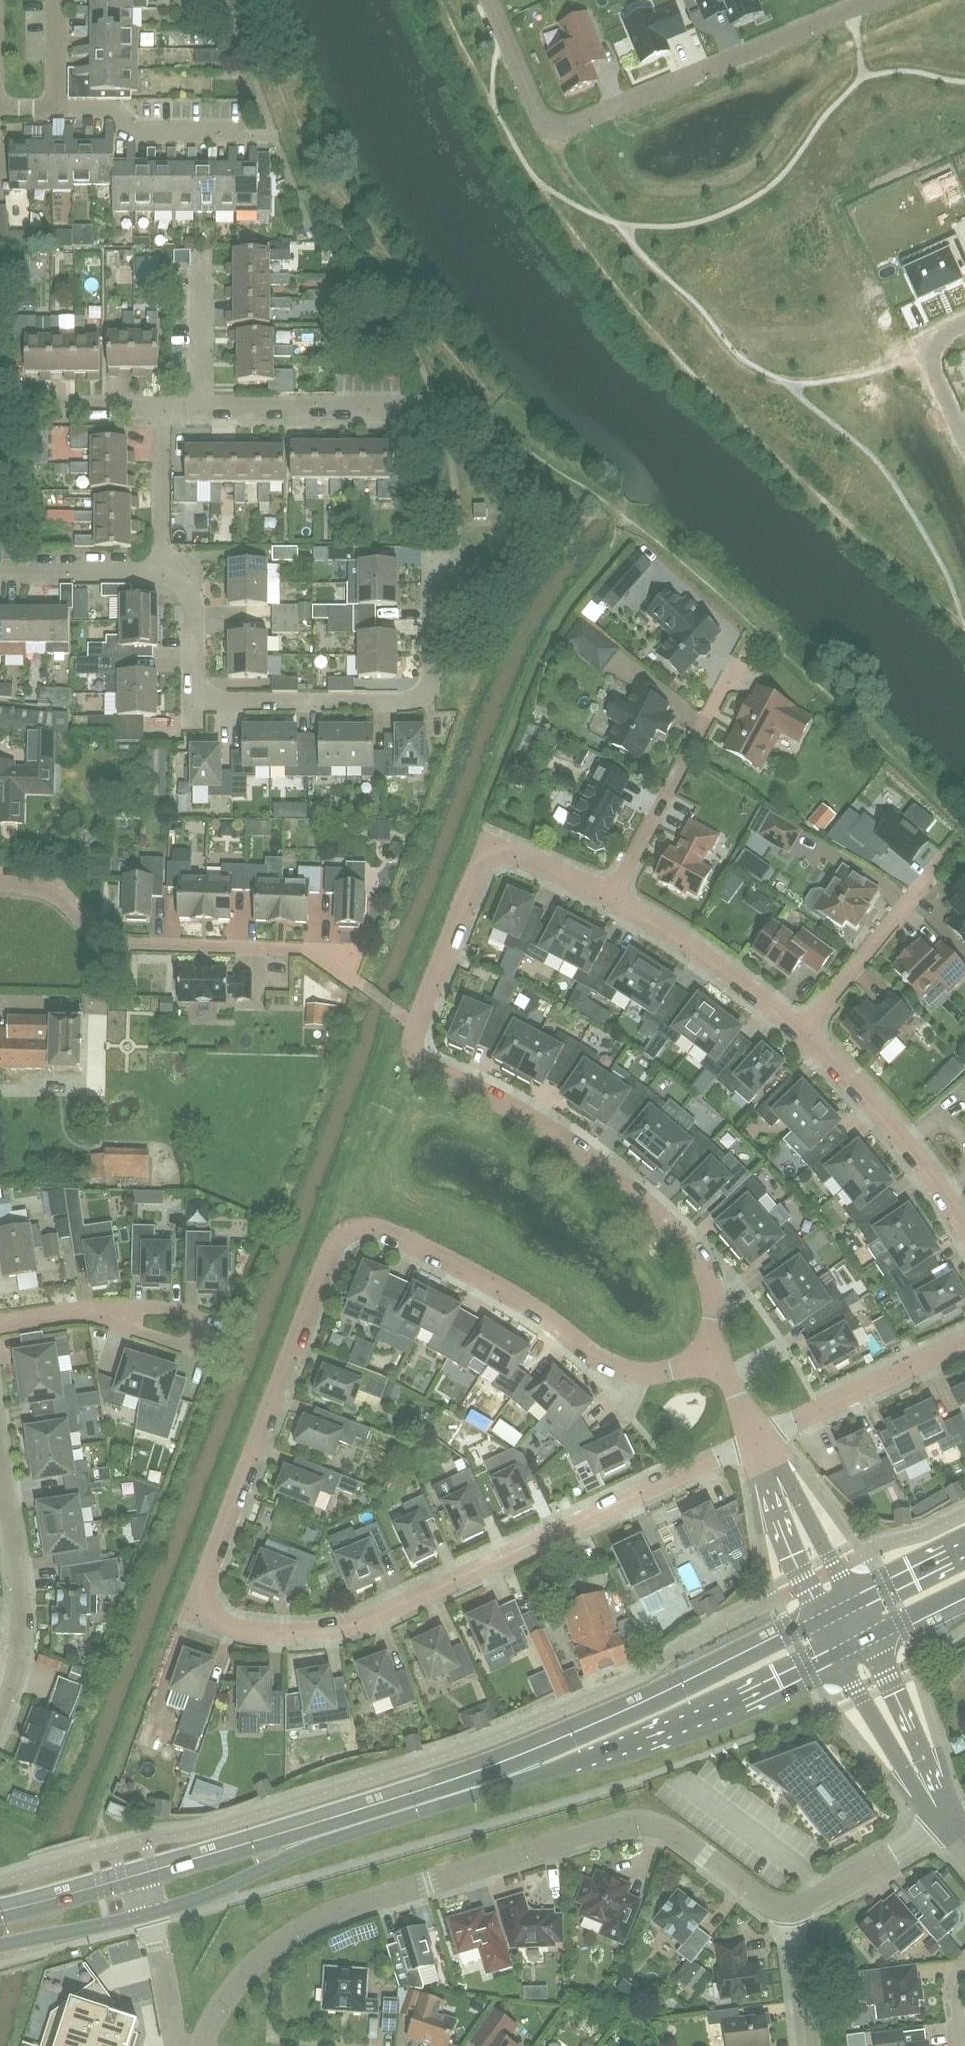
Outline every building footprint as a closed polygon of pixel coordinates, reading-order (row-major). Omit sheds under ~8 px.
[(92,8),(91,8),(134,9),(134,0),(92,0),(92,8)] [(702,10),(706,20),(728,11),(733,22),(739,20),(740,22),(753,16),(752,14),(759,12),(754,0),(698,0),(702,10)] [(133,28),(134,9),(91,8),(92,8),(76,8),(75,16),(92,16),(92,28),(92,29),(138,29),(138,28),(133,28)] [(652,13),(626,24),(643,63),(669,52),(664,40),(670,37),(671,39),(685,33),(675,9),(654,17),(652,13)] [(148,28),(148,11),(138,11),(138,28),(148,28)] [(570,47),(550,55),(567,95),(596,82),(590,67),(605,61),(598,43),(586,15),(561,26),(570,47)] [(138,49),(138,29),(92,29),(92,28),(75,28),(75,36),(92,36),(92,49),(138,49)] [(138,70),(138,49),(92,49),(75,49),(75,57),(92,57),(92,69),(92,70),(138,70)] [(138,92),(138,70),(92,70),(92,69),(75,69),(75,77),(91,77),(91,91),(97,91),(97,99),(131,100),(131,91),(138,92)] [(10,144),(11,190),(31,190),(32,143),(33,143),(33,127),(25,127),(25,144),(10,144)] [(31,190),(52,190),(52,143),(53,143),(53,127),(45,127),(45,144),(33,144),(33,127),(33,143),(32,143),(31,190)] [(52,143),(52,190),(73,190),(73,143),(74,143),(74,127),(66,127),(66,144),(53,144),(53,127),(53,143),(52,143)] [(74,144),(74,143),(73,143),(73,190),(74,190),(74,185),(93,185),(93,143),(94,143),(94,127),(86,127),(86,144),(74,144)] [(115,164),(115,127),(106,127),(106,144),(94,144),(94,143),(93,143),(93,185),(114,185),(114,165),(115,164)] [(114,212),(135,212),(135,165),(136,165),(136,164),(136,148),(128,148),(128,165),(115,165),(115,164),(114,165),(114,185),(114,212)] [(135,165),(135,212),(155,212),(155,165),(157,165),(156,165),(156,148),(149,148),(149,164),(136,164),(136,165),(135,165)] [(155,212),(176,212),(175,165),(177,165),(177,148),(169,148),(169,164),(157,165),(155,165),(155,212)] [(175,165),(176,212),(196,212),(196,165),(197,165),(197,148),(189,148),(189,165),(177,165),(175,165)] [(210,164),(197,165),(196,165),(196,212),(217,212),(217,165),(218,165),(218,148),(210,148),(210,164)] [(217,165),(217,212),(237,212),(237,165),(239,165),(239,164),(238,148),(230,148),(230,164),(218,164),(218,148),(218,165),(217,165)] [(251,164),(239,164),(239,165),(237,165),(237,212),(258,212),(259,148),(251,148),(251,164)] [(944,195),(937,180),(923,187),(930,201),(944,195)] [(9,246),(7,206),(0,206),(0,246),(9,246)] [(907,273),(920,300),(962,281),(957,272),(964,269),(964,255),(957,237),(923,252),(928,263),(907,273)] [(175,246),(163,246),(163,263),(176,262),(175,246)] [(227,264),(227,274),(271,274),(271,260),(291,260),(291,250),(271,250),(235,250),(235,264),(227,264)] [(138,258),(138,274),(159,274),(159,258),(138,258)] [(228,299),(235,299),(291,299),(291,298),(271,298),(271,284),(291,284),(291,274),(271,274),(227,274),(227,275),(235,275),(235,288),(228,288),(228,299)] [(331,291),(307,292),(308,300),(331,300),(331,291)] [(235,324),(271,324),(271,308),(291,308),(291,299),(235,299),(235,313),(227,313),(227,323),(235,323),(235,324)] [(134,376),(134,312),(124,312),(124,332),(109,333),(109,369),(109,376),(120,376),(120,369),(133,369),(133,376),(134,376)] [(134,312),(134,376),(144,376),(144,369),(159,369),(159,332),(158,332),(158,312),(148,312),(148,332),(134,332),(134,312)] [(37,316),(15,317),(15,341),(27,341),(27,372),(41,372),(41,380),(51,380),(51,372),(51,316),(51,337),(37,337),(37,316)] [(65,380),(76,380),(76,372),(76,316),(75,316),(75,337),(62,337),(61,316),(51,316),(51,372),(65,372),(65,380)] [(76,316),(76,372),(89,372),(89,380),(99,380),(99,372),(100,372),(100,336),(85,337),(85,316),(76,316)] [(239,342),(239,355),(231,355),(275,356),(305,356),(305,345),(275,345),(275,331),(238,331),(231,331),(231,342),(239,342)] [(275,369),(275,356),(231,355),(231,366),(239,366),(238,380),(270,380),(270,392),(295,392),(295,369),(275,369)] [(97,439),(97,427),(72,427),(72,449),(92,449),(92,463),(72,463),(72,464),(136,463),(136,453),(129,453),(129,438),(97,439)] [(317,499),(317,443),(304,443),(304,435),(293,435),(293,443),(292,443),(293,479),(307,479),(307,499),(317,499)] [(355,499),(365,499),(365,479),(365,436),(365,443),(352,443),(352,435),(341,435),(341,443),(341,499),(342,499),(342,479),(355,479),(355,499)] [(317,443),(317,499),(318,499),(318,479),(331,479),(331,499),(341,499),(341,443),(328,443),(328,436),(317,436),(317,443)] [(402,499),(402,474),(390,474),(390,443),(376,443),(376,436),(365,436),(365,479),(379,479),(379,499),(402,499)] [(199,482),(211,482),(211,503),(212,503),(212,439),(202,439),(202,447),(188,447),(188,478),(176,478),(176,503),(199,503),(199,482)] [(213,439),(212,439),(212,503),(222,503),(222,493),(236,493),(236,503),(236,439),(226,439),(226,447),(213,447),(213,439)] [(237,439),(236,439),(236,503),(246,503),(246,483),(260,483),(260,503),(261,503),(261,447),(261,439),(250,439),(250,447),(237,447),(237,439)] [(261,447),(261,503),(270,503),(270,483),(285,483),(285,447),(284,447),(284,439),(274,439),(274,447),(261,447)] [(136,463),(72,464),(72,474),(92,474),(92,488),(128,488),(136,488),(136,477),(129,477),(129,464),(136,464),(136,463)] [(76,522),(132,522),(132,508),(140,508),(140,497),(96,497),(96,512),(76,512),(76,522)] [(475,505),(475,520),(487,519),(486,505),(475,505)] [(76,536),(76,546),(96,546),(96,547),(132,547),(132,533),(140,533),(140,522),(132,522),(76,522),(96,522),(96,536),(76,536)] [(299,547),(273,547),(273,561),(299,561),(299,547)] [(355,547),(342,547),(329,547),(329,561),(349,561),(349,583),(360,583),(398,583),(398,560),(355,561),(355,547)] [(636,553),(597,596),(612,609),(651,566),(636,553)] [(230,583),(269,582),(268,560),(230,560),(230,583)] [(269,582),(230,583),(230,605),(269,605),(269,582)] [(349,583),(349,605),(360,605),(398,605),(398,583),(360,583),(349,583)] [(122,621),(158,621),(158,596),(133,596),(133,584),(103,584),(103,596),(122,596),(122,621)] [(690,611),(668,592),(649,613),(675,636),(659,654),(659,653),(658,655),(659,656),(681,675),(699,656),(701,658),(706,657),(710,653),(710,648),(708,646),(719,633),(692,609),(690,611)] [(273,605),(273,619),(299,619),(299,605),(273,605)] [(329,605),(329,619),(355,619),(355,605),(329,605)] [(26,657),(26,609),(5,609),(5,654),(19,654),(21,652),(26,652),(26,657)] [(48,644),(48,609),(26,609),(26,657),(27,656),(27,644),(48,644)] [(71,653),(71,610),(71,609),(48,609),(48,644),(48,654),(71,653)] [(299,619),(273,619),(273,633),(299,633),(299,619)] [(355,633),(355,619),(329,619),(329,633),(355,633)] [(108,657),(115,658),(133,657),(133,646),(158,646),(158,621),(122,621),(122,636),(108,636),(108,657)] [(587,659),(603,639),(582,622),(566,642),(587,659)] [(230,653),(230,655),(269,655),(269,633),(230,633),(230,641),(226,642),(226,652),(230,653)] [(360,633),(360,655),(398,655),(398,633),(360,633)] [(230,669),(230,677),(269,677),(269,655),(230,655),(230,657),(226,658),(226,667),(230,669)] [(398,657),(398,655),(360,655),(360,678),(398,677),(398,669),(403,668),(403,658),(398,657)] [(108,693),(120,693),(158,693),(158,691),(163,690),(163,681),(158,679),(158,671),(115,671),(115,658),(108,657),(89,658),(89,671),(108,671),(108,693)] [(274,691),(299,691),(299,677),(274,677),(274,691)] [(329,691),(355,691),(355,677),(329,677),(329,691)] [(653,698),(656,692),(640,683),(626,708),(618,703),(610,719),(618,724),(608,742),(622,750),(621,752),(634,760),(636,757),(640,759),(650,739),(653,740),(658,731),(666,735),(674,719),(664,713),(668,706),(653,698)] [(5,684),(4,697),(13,697),(14,685),(5,684)] [(40,699),(48,700),(49,687),(41,686),(40,699)] [(49,687),(48,700),(56,701),(57,688),(49,687)] [(743,721),(726,751),(744,761),(759,769),(760,768),(780,730),(800,741),(811,720),(792,709),(793,707),(760,689),(753,703),(749,701),(739,719),(743,721)] [(158,695),(158,693),(120,693),(120,716),(158,715),(158,707),(163,706),(163,696),(158,695)] [(23,824),(23,815),(24,793),(32,793),(53,794),(54,763),(54,731),(53,731),(54,714),(31,713),(30,751),(30,763),(30,769),(12,769),(13,763),(0,762),(0,824),(23,824)] [(89,715),(89,730),(115,730),(115,715),(89,715)] [(232,752),(232,772),(232,778),(256,778),(256,768),(271,768),(271,725),(257,725),(257,728),(245,728),(245,752),(232,752)] [(285,725),(271,725),(271,768),(286,768),(286,778),(309,778),(309,753),(297,752),(297,728),(285,728),(285,725)] [(321,753),(309,753),(309,778),(332,778),(332,768),(347,768),(347,725),(333,725),(333,728),(321,728),(321,753)] [(361,725),(347,725),(347,768),(363,768),(363,778),(385,778),(385,753),(373,753),(373,728),(361,728),(361,725)] [(385,753),(385,778),(409,778),(409,768),(425,768),(425,764),(428,764),(428,747),(425,747),(424,725),(408,725),(408,729),(398,728),(398,753),(385,753)] [(232,778),(232,772),(220,772),(220,748),(209,748),(209,744),(193,744),(193,767),(190,767),(190,783),(193,783),(193,787),(209,787),(209,797),(232,797),(232,778)] [(153,802),(172,803),(173,748),(154,748),(153,802)] [(606,833),(622,804),(616,800),(628,778),(601,763),(565,829),(571,832),(586,839),(588,848),(596,852),(604,849),(609,842),(606,833)] [(861,818),(849,833),(877,856),(881,859),(890,848),(909,863),(928,840),(923,836),(936,821),(914,804),(902,819),(895,814),(883,829),(865,814),(861,818)] [(821,817),(816,813),(808,823),(821,834),(837,816),(829,809),(821,817)] [(765,811),(753,832),(759,836),(770,842),(782,821),(771,815),(765,811)] [(698,898),(709,878),(713,871),(702,865),(709,852),(711,853),(720,837),(690,821),(681,837),(683,838),(676,851),(670,848),(655,875),(662,879),(659,883),(685,897),(687,892),(698,898)] [(391,822),(370,822),(370,841),(391,841),(391,822)] [(91,878),(111,878),(112,858),(91,857),(91,878)] [(127,917),(127,921),(148,921),(148,918),(150,918),(151,897),(163,897),(165,859),(142,858),(141,877),(126,877),(126,887),(122,887),(122,907),(125,907),(125,917),(127,917)] [(289,871),(288,859),(272,859),(272,872),(289,871)] [(205,920),(207,879),(191,879),(192,864),(168,863),(168,889),(180,889),(179,919),(192,919),(192,920),(205,920)] [(245,891),(246,866),(222,865),(222,880),(207,879),(205,920),(219,921),(219,920),(231,921),(232,891),(245,891)] [(282,923),(283,882),(268,882),(269,867),(246,866),(245,891),(257,892),(256,922),(268,922),(282,923)] [(813,912),(816,914),(824,920),(826,917),(842,928),(846,922),(857,929),(870,909),(867,907),(879,890),(843,866),(825,895),(827,896),(820,908),(817,906),(813,912)] [(283,882),(282,923),(296,923),(308,923),(309,893),(322,894),(323,869),(299,868),(299,883),(283,882)] [(360,925),(362,925),(363,915),(366,915),(367,895),(364,895),(364,885),(349,884),(350,869),(327,868),(326,894),(338,894),(337,924),(340,924),(339,928),(360,929),(360,925)] [(734,873),(727,882),(737,889),(744,880),(734,873)] [(952,921),(949,925),(964,941),(964,882),(954,893),(960,900),(952,908),(957,913),(954,917),(956,918),(952,921)] [(505,947),(525,955),(538,928),(526,923),(535,901),(525,897),(527,892),(513,887),(511,891),(509,891),(504,903),(500,901),(494,915),(499,916),(493,929),(510,936),(505,947)] [(565,962),(586,921),(572,913),(570,918),(560,912),(549,934),(538,928),(525,955),(544,965),(549,954),(565,962)] [(600,928),(586,921),(565,962),(579,970),(573,980),(593,990),(608,965),(597,959),(608,938),(598,932),(600,928)] [(833,953),(804,931),(797,940),(774,923),(753,951),(789,977),(802,961),(818,973),(833,953)] [(939,981),(949,991),(964,975),(964,968),(942,945),(932,954),(921,943),(914,951),(912,949),(900,960),(902,962),(894,969),(904,980),(903,981),(906,984),(907,983),(922,998),(939,981)] [(632,1001),(657,962),(643,953),(641,957),(631,951),(618,971),(608,965),(593,990),(611,1002),(617,992),(632,1001)] [(670,970),(657,962),(632,1001),(648,1011),(644,1017),(649,1020),(643,1029),(643,1035),(652,1040),(658,1032),(675,1007),(664,1001),(677,980),(667,974),(670,970)] [(228,970),(180,969),(180,972),(176,972),(176,986),(180,986),(179,1001),(227,1003),(228,992),(236,993),(236,1000),(251,1001),(252,974),(237,973),(237,981),(228,981),(228,970)] [(510,975),(498,1000),(513,1007),(524,982),(510,975)] [(892,995),(875,1012),(866,1004),(845,1025),(857,1037),(853,1040),(863,1050),(866,1047),(876,1057),(898,1036),(894,1032),(911,1014),(892,995)] [(695,1046),(724,1009),(711,999),(708,1003),(699,996),(685,1015),(675,1007),(658,1032),(675,1045),(682,1035),(695,1046)] [(485,1028),(496,1033),(509,1006),(487,997),(482,1008),(466,1001),(461,1014),(456,1012),(450,1026),(455,1028),(450,1040),(451,1040),(450,1045),(463,1051),(465,1046),(476,1050),(485,1028)] [(587,1002),(580,1013),(586,1017),(594,1006),(587,1002)] [(517,1077),(539,1036),(524,1028),(530,1017),(509,1006),(496,1033),(506,1039),(495,1060),(505,1065),(503,1069),(517,1077)] [(310,1023),(321,1024),(322,1008),(310,1007),(310,1023)] [(736,1018),(724,1009),(695,1046),(709,1056),(701,1065),(718,1078),(717,1080),(738,1056),(728,1048),(742,1029),(733,1022),(736,1018)] [(84,1018),(83,1018),(10,1016),(9,1027),(11,1027),(10,1039),(52,1040),(52,1047),(84,1048),(84,1018)] [(84,1048),(52,1047),(52,1040),(10,1039),(11,1027),(9,1027),(0,1027),(0,1068),(83,1070),(84,1048)] [(554,1044),(539,1036),(517,1077),(531,1084),(533,1080),(543,1085),(555,1064),(565,1070),(581,1044),(559,1033),(554,1044)] [(582,1116),(608,1077),(593,1067),(600,1057),(581,1044),(565,1070),(575,1077),(562,1096),(571,1103),(569,1107),(582,1116)] [(771,1054),(763,1046),(747,1064),(738,1056),(717,1080),(733,1095),(736,1092),(749,1104),(784,1065),(782,1064),(786,1060),(775,1050),(771,1054)] [(937,1097),(964,1069),(964,1068),(955,1058),(926,1086),(937,1097)] [(622,1087),(608,1077),(582,1116),(595,1125),(598,1121),(607,1127),(620,1107),(630,1114),(648,1090),(629,1077),(622,1087)] [(786,1100),(778,1091),(756,1112),(772,1129),(780,1120),(792,1132),(826,1100),(815,1088),(811,1092),(803,1083),(786,1100)] [(640,1122),(636,1126),(624,1140),(633,1147),(630,1151),(642,1161),(672,1125),(659,1114),(667,1105),(648,1090),(630,1114),(640,1122)] [(826,1100),(792,1132),(804,1144),(795,1153),(810,1168),(833,1148),(824,1139),(841,1123),(833,1114),(837,1111),(826,1100)] [(685,1136),(672,1125),(642,1161),(654,1171),(658,1167),(666,1175),(681,1156),(691,1164),(711,1142),(693,1127),(685,1136)] [(843,1129),(830,1142),(837,1148),(850,1135),(843,1129)] [(699,1173),(687,1185),(683,1190),(691,1197),(687,1201),(698,1211),(701,1208),(703,1209),(732,1179),(719,1167),(728,1159),(711,1142),(691,1164),(699,1173)] [(833,1148),(810,1168),(824,1185),(833,1177),(844,1190),(880,1161),(870,1149),(866,1152),(859,1143),(840,1158),(833,1148)] [(151,1178),(151,1151),(107,1150),(106,1177),(151,1178)] [(170,1157),(171,1187),(181,1187),(180,1157),(170,1157)] [(880,1161),(844,1190),(854,1203),(845,1211),(858,1228),(883,1210),(875,1200),(893,1185),(886,1176),(890,1173),(880,1161)] [(721,1236),(731,1248),(766,1218),(755,1205),(768,1194),(752,1176),(727,1200),(735,1209),(717,1224),(724,1233),(721,1236)] [(68,1214),(66,1199),(65,1190),(65,1189),(49,1192),(53,1217),(68,1214)] [(69,1218),(70,1224),(84,1222),(80,1190),(65,1190),(66,1199),(68,1214),(69,1218)] [(148,1204),(148,1192),(136,1192),(136,1204),(148,1204)] [(883,1210),(858,1228),(870,1245),(880,1239),(890,1253),(928,1227),(920,1214),(916,1216),(909,1207),(889,1220),(883,1210)] [(70,1224),(69,1218),(56,1220),(58,1234),(59,1239),(72,1237),(71,1231),(70,1224)] [(766,1218),(731,1248),(741,1260),(745,1257),(752,1266),(770,1250),(778,1259),(802,1241),(786,1223),(777,1230),(766,1218)] [(97,1244),(94,1225),(85,1226),(83,1227),(88,1255),(93,1288),(108,1285),(107,1282),(119,1280),(116,1261),(119,1260),(117,1245),(113,1246),(113,1241),(97,1244)] [(1,1254),(33,1249),(30,1226),(0,1231),(0,1248),(1,1254)] [(156,1245),(156,1226),(133,1226),(132,1255),(145,1255),(144,1288),(159,1288),(159,1284),(171,1285),(171,1265),(175,1265),(175,1250),(172,1250),(172,1245),(156,1245)] [(920,1265),(933,1257),(940,1252),(933,1242),(937,1240),(928,1227),(890,1253),(899,1266),(889,1273),(901,1291),(927,1275),(920,1265)] [(212,1233),(187,1232),(186,1261),(201,1262),(200,1294),(216,1295),(216,1291),(227,1291),(227,1272),(231,1272),(231,1256),(228,1256),(228,1252),(212,1252),(212,1233)] [(42,1236),(44,1248),(60,1245),(59,1239),(58,1234),(56,1234),(42,1236)] [(816,1260),(802,1241),(778,1259),(785,1269),(766,1283),(772,1292),(768,1295),(777,1308),(815,1281),(806,1267),(816,1260)] [(60,1245),(44,1248),(45,1259),(62,1257),(60,1245)] [(33,1249),(1,1254),(5,1278),(37,1273),(33,1249)] [(381,1329),(392,1301),(381,1296),(390,1273),(387,1272),(389,1268),(369,1261),(367,1264),(365,1263),(362,1271),(358,1270),(350,1291),(353,1292),(350,1301),(365,1307),(360,1321),(381,1329)] [(964,1300),(964,1285),(963,1282),(959,1285),(954,1275),(933,1286),(927,1275),(901,1291),(912,1310),(922,1304),(931,1319),(943,1313),(945,1317),(958,1310),(956,1306),(964,1300)] [(404,1305),(392,1301),(381,1329),(399,1338),(407,1322),(421,1329),(438,1296),(432,1293),(433,1289),(416,1281),(404,1305)] [(816,1314),(823,1323),(849,1308),(835,1288),(825,1295),(815,1281),(777,1308),(786,1321),(790,1318),(797,1327),(816,1314)] [(438,1296),(421,1329),(435,1336),(428,1349),(448,1359),(462,1333),(451,1327),(463,1304),(446,1296),(444,1299),(438,1296)] [(829,1334),(813,1343),(808,1345),(814,1355),(810,1358),(817,1371),(821,1368),(822,1370),(834,1363),(836,1368),(849,1360),(847,1356),(859,1350),(850,1334),(860,1328),(849,1308),(823,1323),(829,1334)] [(474,1340),(462,1333),(448,1359),(467,1371),(475,1358),(488,1366),(508,1335),(502,1331),(504,1328),(488,1318),(474,1340)] [(59,1374),(57,1358),(71,1356),(68,1333),(43,1337),(45,1349),(16,1354),(18,1366),(15,1366),(17,1380),(59,1374)] [(493,1387),(512,1400),(529,1376),(518,1368),(532,1346),(516,1336),(514,1339),(508,1335),(488,1366),(501,1374),(493,1387)] [(375,1368),(378,1343),(360,1341),(357,1366),(375,1368)] [(141,1399),(154,1358),(140,1354),(139,1357),(128,1354),(119,1381),(101,1375),(101,1376),(105,1403),(122,1409),(126,1394),(141,1399)] [(154,1358),(141,1399),(138,1418),(164,1426),(164,1427),(173,1429),(182,1400),(180,1400),(169,1397),(177,1369),(166,1366),(167,1362),(154,1358)] [(349,1363),(344,1375),(325,1367),(324,1370),(320,1368),(313,1388),(316,1390),(315,1392),(323,1395),(322,1399),(343,1407),(345,1404),(353,1407),(359,1392),(382,1400),(390,1380),(382,1376),(349,1363)] [(529,1376),(512,1400),(527,1414),(537,1403),(549,1414),(574,1386),(568,1382),(571,1379),(557,1366),(540,1385),(529,1376)] [(53,1401),(55,1413),(79,1409),(76,1386),(61,1389),(59,1374),(17,1380),(19,1394),(22,1393),(24,1405),(53,1401)] [(964,1444),(964,1443),(964,1385),(963,1386),(964,1388),(954,1393),(964,1415),(953,1420),(964,1444)] [(579,1391),(574,1386),(549,1414),(560,1424),(550,1435),(567,1450),(590,1431),(581,1417),(595,1401),(581,1388),(579,1391)] [(908,1412),(925,1449),(926,1449),(939,1443),(944,1453),(964,1444),(953,1420),(942,1425),(932,1404),(921,1409),(920,1406),(908,1412)] [(26,1442),(28,1456),(71,1449),(68,1434),(83,1432),(79,1409),(55,1413),(56,1425),(28,1429),(30,1441),(26,1442)] [(877,1433),(886,1452),(897,1475),(930,1459),(926,1449),(925,1449),(908,1412),(896,1417),(897,1420),(887,1425),(888,1428),(877,1433)] [(334,1428),(312,1420),(305,1417),(305,1420),(301,1418),(293,1439),(297,1440),(296,1442),(334,1457),(339,1442),(353,1447),(357,1438),(367,1442),(372,1429),(338,1416),(334,1428)] [(599,1445),(590,1431),(567,1450),(575,1468),(589,1461),(596,1476),(604,1472),(605,1476),(626,1466),(624,1463),(632,1459),(631,1456),(635,1455),(625,1435),(622,1437),(621,1435),(599,1445)] [(850,1469),(828,1480),(847,1498),(867,1489),(862,1478),(881,1469),(865,1435),(839,1447),(850,1469)] [(408,1447),(395,1442),(389,1458),(402,1463),(408,1447)] [(91,1485),(88,1462),(73,1464),(71,1449),(28,1456),(31,1469),(34,1469),(36,1481),(64,1476),(66,1488),(91,1485)] [(525,1486),(536,1481),(524,1455),(514,1449),(484,1463),(496,1488),(493,1489),(503,1510),(506,1509),(510,1517),(512,1515),(514,1519),(533,1510),(532,1506),(534,1505),(525,1486)] [(355,1497),(361,1483),(319,1467),(314,1478),(286,1468),(285,1470),(282,1469),(274,1489),(278,1490),(277,1493),(314,1507),(320,1492),(334,1497),(337,1489),(355,1497)] [(485,1528),(482,1522),(473,1501),(484,1496),(471,1469),(450,1479),(458,1496),(444,1503),(461,1539),(463,1538),(465,1542),(484,1532),(483,1529),(485,1528)] [(95,1507),(91,1485),(66,1488),(68,1500),(40,1505),(41,1516),(38,1517),(40,1531),(82,1525),(80,1509),(95,1507)] [(436,1551),(424,1524),(435,1519),(424,1496),(403,1505),(410,1519),(395,1526),(412,1562),(415,1561),(416,1564),(436,1555),(434,1552),(436,1551)] [(687,1525),(677,1530),(686,1550),(697,1544),(702,1554),(710,1572),(730,1562),(741,1583),(741,1581),(743,1582),(747,1572),(747,1560),(745,1560),(745,1559),(747,1558),(745,1546),(740,1521),(721,1530),(713,1513),(710,1507),(685,1520),(687,1525)] [(375,1554),(390,1548),(379,1523),(354,1533),(360,1547),(337,1556),(339,1560),(336,1562),(343,1579),(346,1577),(351,1589),(355,1587),(356,1591),(373,1584),(372,1580),(384,1576),(375,1554)] [(46,1544),(48,1556),(76,1552),(78,1564),(103,1560),(99,1537),(85,1540),(82,1525),(40,1531),(42,1545),(46,1544)] [(623,1546),(615,1550),(624,1570),(621,1572),(628,1587),(631,1585),(633,1589),(634,1588),(640,1601),(677,1584),(670,1567),(659,1573),(642,1537),(638,1539),(637,1535),(621,1542),(623,1546)] [(292,1578),(307,1583),(316,1558),(291,1548),(286,1562),(263,1553),(261,1557),(258,1556),(251,1573),(255,1575),(250,1587),(254,1588),(253,1591),(270,1598),(271,1595),(283,1599),(292,1578)] [(106,1581),(106,1580),(103,1580),(101,1566),(104,1566),(103,1565),(72,1570),(74,1586),(60,1586),(59,1610),(54,1609),(54,1634),(87,1635),(87,1616),(90,1616),(91,1584),(106,1581)] [(604,1592),(563,1606),(577,1650),(576,1650),(586,1678),(629,1664),(620,1635),(618,1636),(604,1592)] [(704,1597),(692,1603),(700,1617),(712,1610),(704,1597)] [(507,1631),(504,1624),(496,1606),(493,1607),(491,1604),(478,1610),(479,1613),(469,1619),(477,1637),(474,1639),(481,1653),(484,1651),(486,1655),(503,1647),(508,1659),(529,1649),(519,1626),(507,1631)] [(453,1657),(450,1650),(441,1631),(438,1633),(437,1629),(423,1636),(425,1639),(414,1644),(422,1663),(419,1664),(426,1679),(429,1677),(431,1681),(448,1673),(454,1684),(475,1674),(464,1651),(453,1657)] [(530,1636),(558,1700),(583,1689),(575,1669),(564,1674),(544,1630),(530,1636)] [(201,1739),(217,1692),(205,1688),(208,1681),(214,1662),(211,1661),(212,1657),(198,1652),(197,1656),(186,1652),(179,1671),(176,1670),(171,1685),(174,1686),(173,1690),(191,1696),(185,1712),(179,1731),(174,1745),(196,1753),(201,1739)] [(396,1682),(394,1674),(387,1655),(384,1656),(383,1653),(369,1658),(370,1662),(359,1666),(366,1685),(362,1686),(368,1701),(371,1700),(373,1704),(390,1697),(395,1709),(417,1701),(408,1677),(396,1682)] [(303,1694),(300,1695),(302,1711),(306,1710),(307,1714),(309,1727),(328,1724),(351,1720),(347,1695),(334,1697),(333,1690),(331,1680),(330,1670),(327,1670),(326,1666),(311,1669),(312,1672),(300,1674),(303,1694)] [(282,1725),(283,1700),(270,1700),(270,1692),(271,1672),(268,1672),(268,1668),(253,1668),(253,1672),(241,1672),(240,1692),(237,1692),(237,1708),(240,1708),(240,1712),(240,1734),(260,1734),(260,1725),(282,1725)] [(63,1720),(48,1714),(35,1709),(27,1731),(30,1732),(26,1741),(24,1740),(23,1740),(22,1743),(25,1744),(19,1761),(20,1762),(21,1758),(52,1770),(50,1773),(52,1774),(71,1723),(72,1723),(85,1687),(61,1678),(52,1702),(68,1708),(63,1720)] [(490,1704),(481,1707),(487,1723),(496,1719),(490,1704)] [(957,1754),(964,1750),(964,1746),(961,1739),(952,1744),(957,1754)] [(790,1796),(830,1846),(832,1845),(837,1854),(852,1846),(847,1837),(878,1820),(817,1744),(752,1768),(790,1796)] [(199,1754),(184,1749),(178,1767),(193,1771),(199,1754)] [(16,1807),(41,1812),(44,1800),(19,1794),(16,1807)] [(107,1814),(122,1820),(127,1809),(111,1803),(107,1814)] [(630,1886),(620,1882),(598,1874),(594,1883),(591,1881),(584,1885),(579,1897),(582,1904),(586,1905),(582,1914),(606,1924),(602,1935),(624,1944),(641,1901),(626,1895),(630,1886)] [(918,1921),(938,1943),(959,1926),(960,1922),(961,1915),(959,1911),(957,1909),(958,1908),(930,1876),(910,1893),(927,1913),(918,1921)] [(692,1964),(712,1939),(698,1928),(708,1915),(679,1892),(655,1923),(683,1945),(677,1953),(692,1964)] [(897,1896),(884,1906),(882,1903),(867,1916),(870,1919),(860,1928),(878,1950),(889,1941),(901,1955),(925,1934),(919,1927),(922,1925),(897,1896)] [(523,1897),(500,1904),(512,1946),(526,1946),(527,1948),(539,1948),(540,1945),(554,1945),(554,1941),(562,1941),(561,1917),(553,1917),(553,1913),(533,1914),(531,1916),(525,1911),(526,1909),(523,1897)] [(487,1975),(513,1967),(497,1913),(485,1916),(483,1908),(460,1915),(458,1920),(454,1917),(448,1919),(458,1954),(479,1948),(487,1975)] [(363,1927),(367,1940),(378,1937),(374,1923),(363,1927)] [(405,1964),(394,1967),(400,1987),(406,1988),(424,1990),(425,1986),(420,1969),(435,1965),(429,1945),(431,1944),(425,1926),(396,1935),(405,1964)] [(746,1960),(744,1943),(718,1946),(721,1970),(718,1971),(721,1999),(763,1993),(759,1965),(745,1967),(744,1961),(746,1960)] [(872,2006),(876,2006),(890,2004),(892,2018),(920,2014),(919,2000),(923,2000),(921,1981),(919,1964),(880,1969),(880,1974),(868,1975),(872,2006)] [(326,1968),(323,2010),(365,2013),(365,2012),(377,2012),(378,2002),(366,2002),(368,1971),(326,1968)] [(625,1980),(617,1989),(642,2009),(650,1999),(625,1980)] [(138,2025),(139,2021),(137,2021),(111,2013),(114,2004),(98,1982),(73,2000),(53,2014),(43,2045),(131,2045),(138,2025)] [(533,1999),(533,1986),(523,1986),(524,1999),(533,1999)] [(406,1988),(400,1987),(399,1987),(398,2001),(398,2014),(402,2014),(413,2018),(414,2017),(416,2017),(409,2038),(433,2045),(448,2045),(457,2021),(440,2016),(445,2002),(439,2001),(438,1998),(428,1994),(426,1996),(410,1990),(409,1993),(406,1992),(406,1988)] [(396,2033),(398,2014),(398,2001),(386,2000),(384,2032),(396,2033)] [(708,2013),(710,2027),(724,2025),(727,2045),(760,2045),(769,2045),(770,2045),(766,2019),(740,2022),(739,2009),(708,2013)] [(516,2026),(495,2011),(472,2045),(474,2045),(515,2045),(507,2040),(516,2026)] [(875,2036),(876,2045),(903,2045),(901,2034),(903,2033),(875,2036)]
